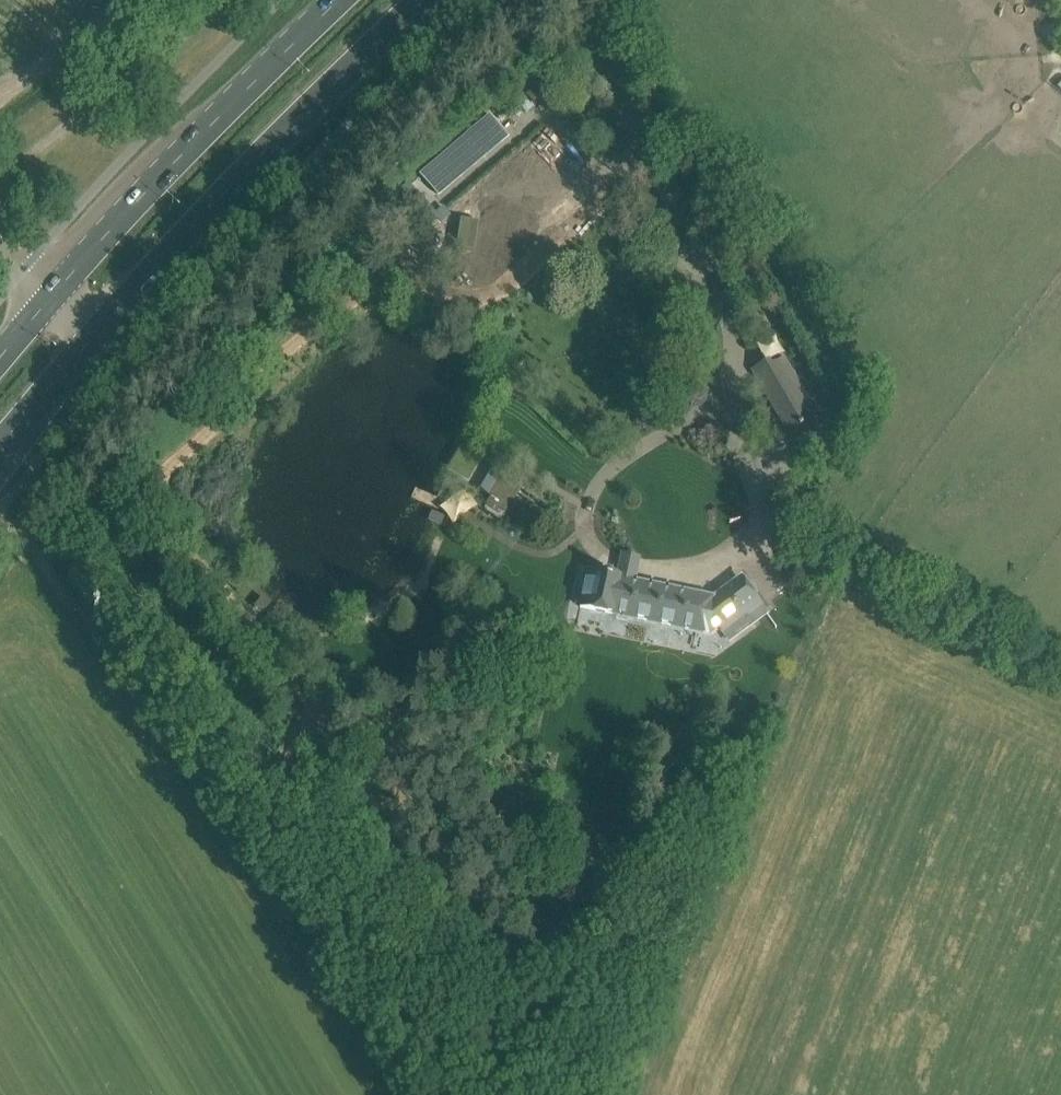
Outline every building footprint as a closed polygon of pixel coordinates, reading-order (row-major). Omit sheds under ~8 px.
[(782,359),(756,373),(793,440),(819,426),(782,359)] [(488,452),(469,484),(493,498),(511,466),(488,452)] [(762,606),(758,601),(741,579),(713,600),(633,583),(635,574),(619,571),(618,577),(588,570),(580,607),(612,613),(612,612),(709,632),(719,625),(722,630),(726,627),(723,622),(743,608),(749,616),(762,606)]
